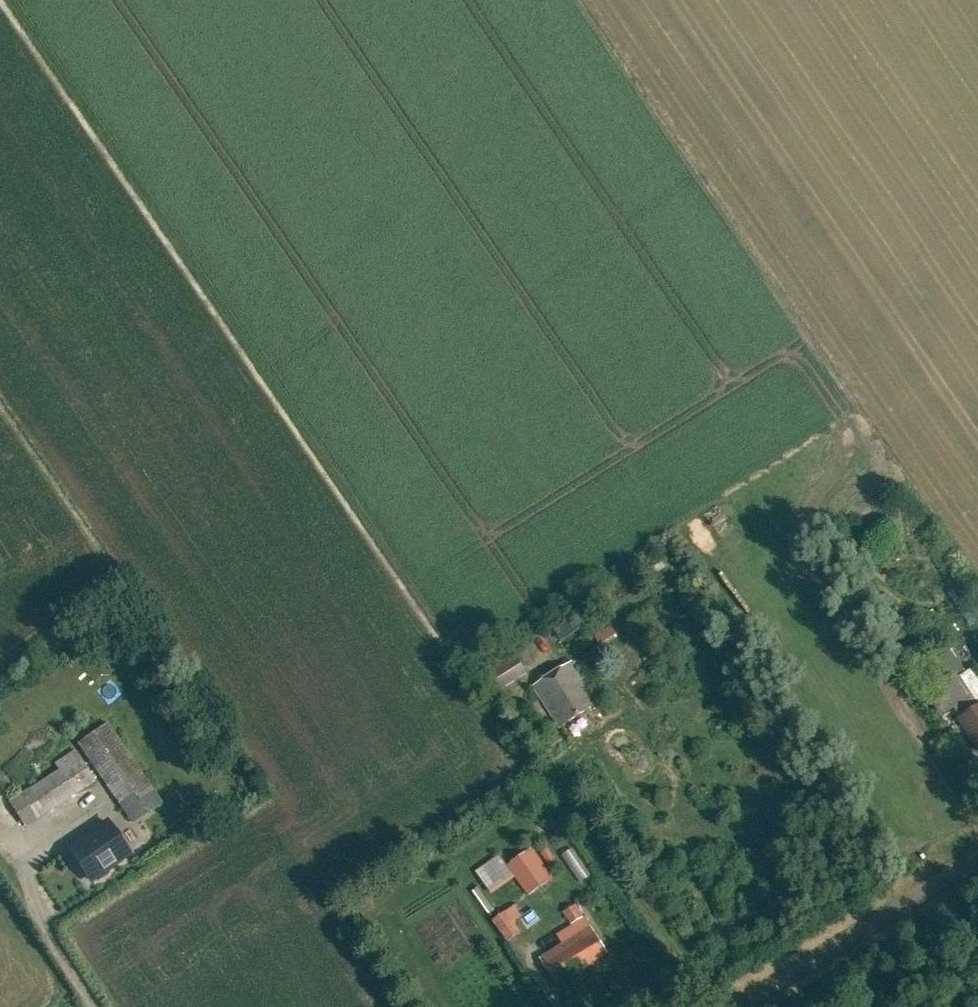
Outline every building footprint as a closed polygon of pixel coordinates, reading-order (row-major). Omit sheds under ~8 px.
[(612,625),(594,636),(600,645),(617,634),(612,625)] [(496,692),(528,672),(516,654),(484,674),(496,692)] [(560,727),(598,702),(571,661),(533,686),(560,727)] [(959,678),(928,697),(941,716),(958,705),(964,715),(958,719),(977,751),(977,707),(959,678)] [(107,722),(77,742),(90,761),(99,776),(123,810),(153,791),(107,722)] [(23,827),(95,779),(84,764),(74,750),(54,763),(58,769),(8,801),(23,827)] [(97,878),(106,873),(107,867),(128,853),(108,823),(69,850),(89,879),(92,877),(97,878)] [(527,895),(551,878),(531,848),(508,865),(527,895)] [(575,905),(564,911),(571,923),(582,917),(575,905)] [(507,940),(520,931),(506,911),(494,920),(507,940)] [(591,926),(540,957),(557,984),(608,953),(591,926)]
